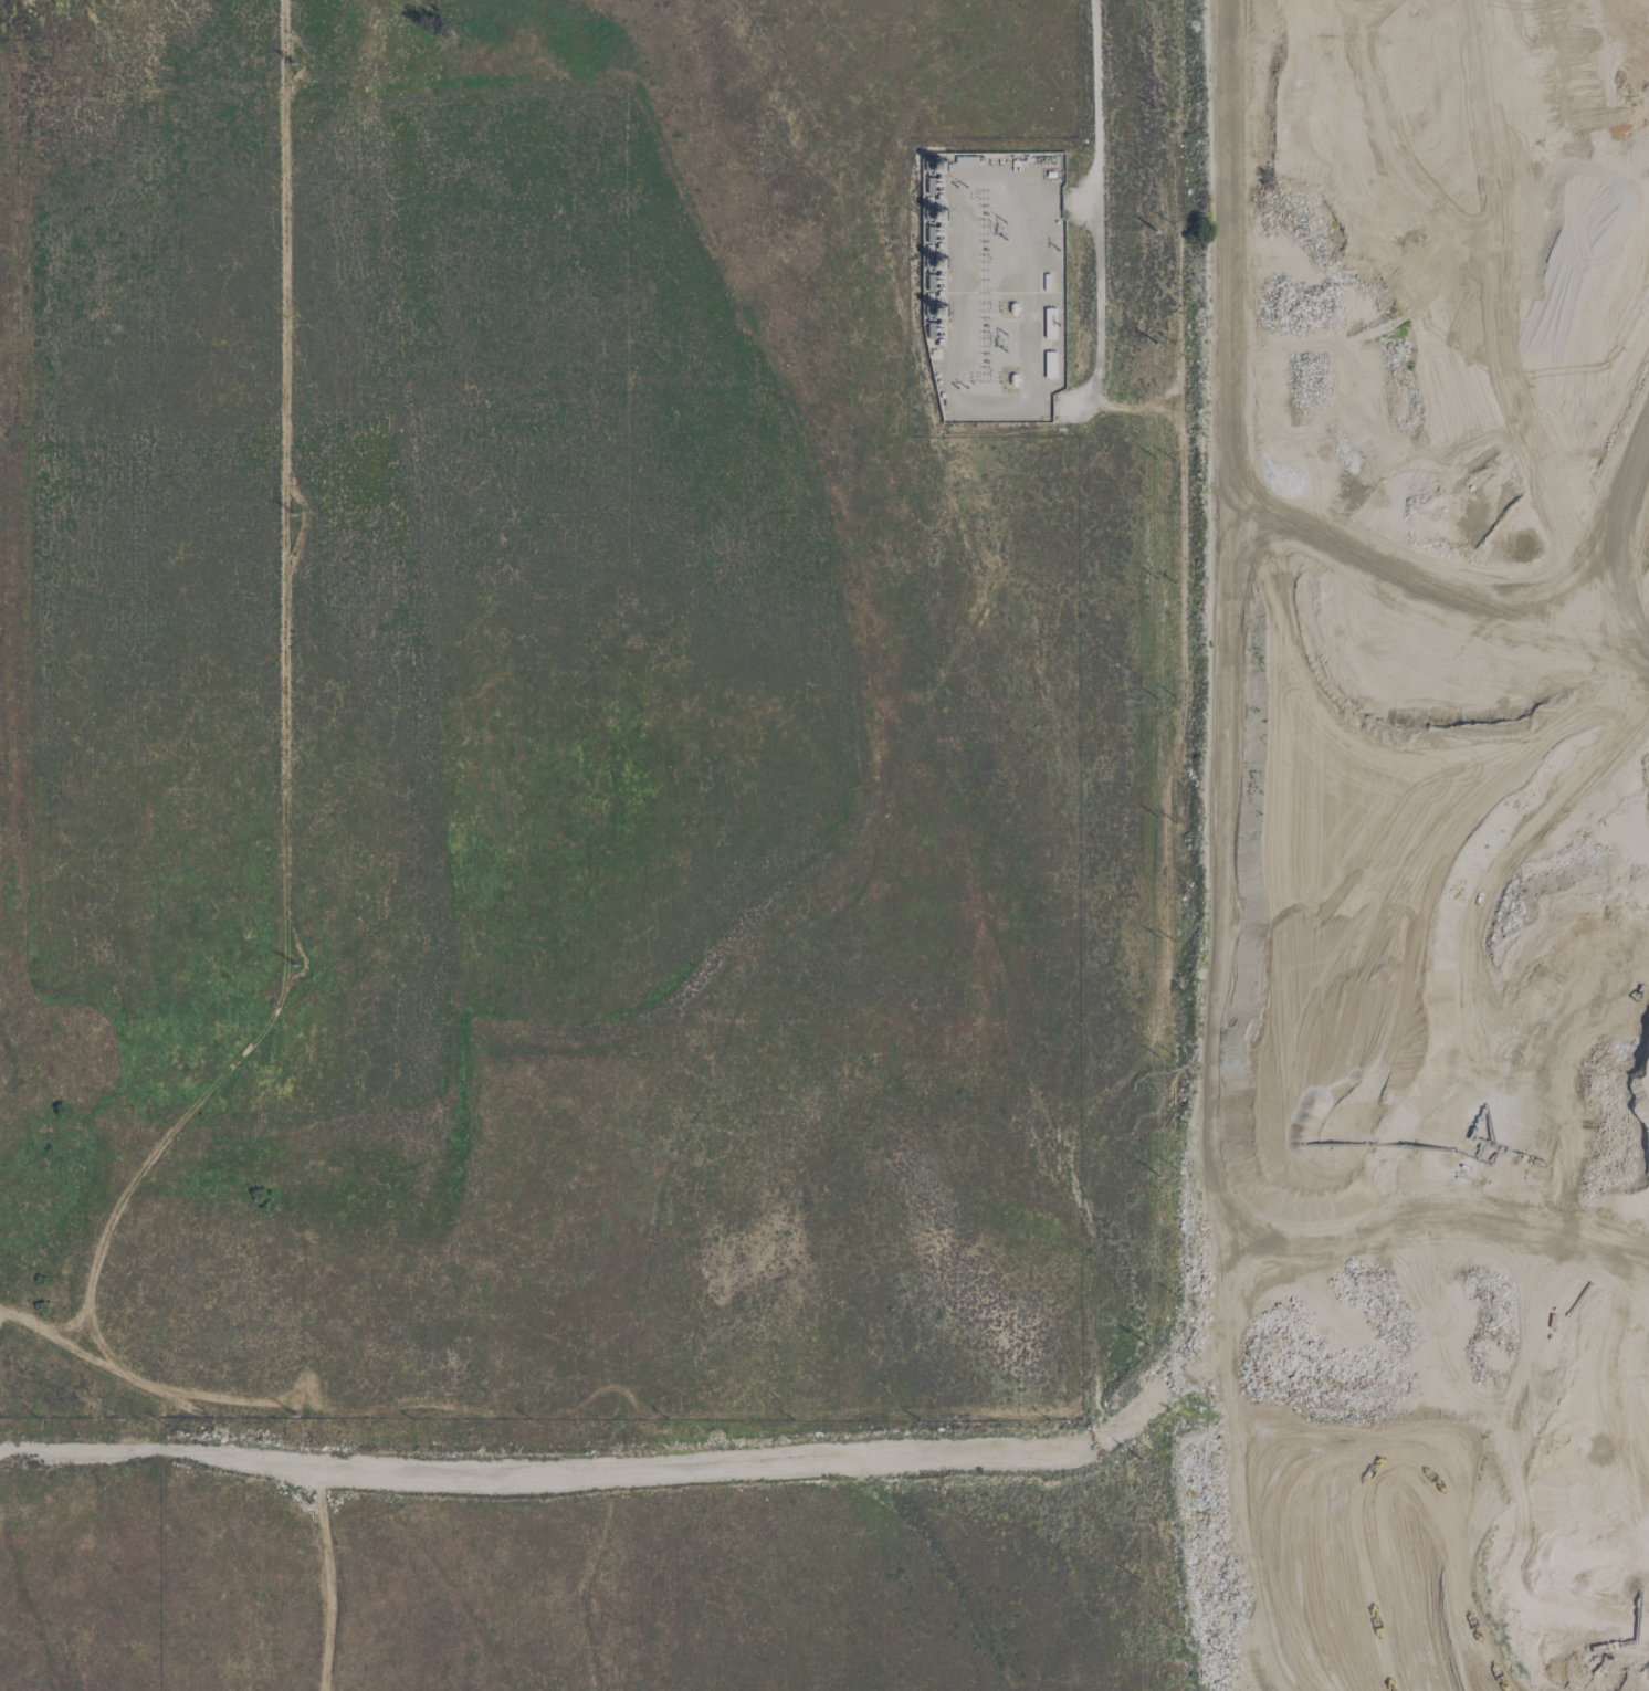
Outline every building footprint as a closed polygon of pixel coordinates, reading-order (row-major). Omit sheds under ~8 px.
[(1054,352),(1044,353),(1045,375),(1055,375),(1054,352)]
